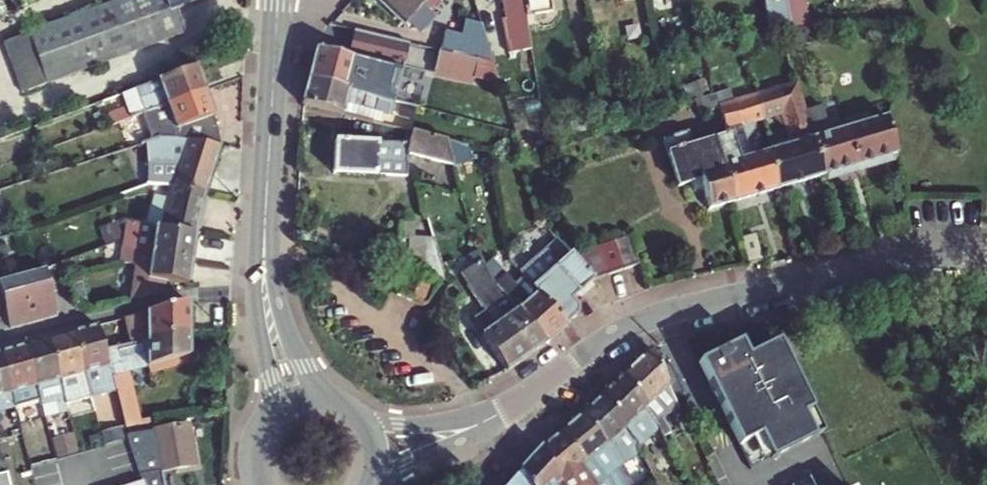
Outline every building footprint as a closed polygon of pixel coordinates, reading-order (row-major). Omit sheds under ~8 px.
[(105,56),(183,29),(174,2),(181,0),(106,0),(87,7),(105,56)] [(377,2),(403,26),(406,24),(411,29),(417,31),(423,29),(430,22),(429,10),(438,0),(379,0),(377,2)] [(506,20),(502,21),(508,55),(531,51),(525,17),(522,0),(502,0),(506,20)] [(525,17),(552,12),(550,0),(522,0),(525,17)] [(769,34),(791,30),(788,8),(786,0),(763,0),(769,34)] [(804,6),(803,0),(786,0),(788,8),(804,6)] [(105,56),(87,7),(9,36),(25,84),(105,56)] [(488,64),(494,65),(482,26),(464,21),(461,36),(444,33),(440,52),(488,64)] [(316,50),(308,80),(385,101),(395,103),(410,45),(353,31),(346,58),(316,50)] [(488,64),(440,52),(435,72),(484,84),(488,64)] [(123,92),(132,116),(204,89),(196,64),(123,92)] [(484,84),(435,72),(434,78),(482,88),(484,84)] [(308,80),(301,105),(372,123),(374,114),(381,115),(385,101),(308,80)] [(897,155),(886,119),(844,131),(842,124),(828,129),(822,107),(804,113),(796,86),(782,90),(789,111),(792,110),(799,138),(811,135),(813,140),(812,141),(822,177),(828,180),(838,178),(840,173),(839,172),(858,166),(858,168),(862,170),(872,167),(874,164),(874,162),(897,155)] [(187,137),(222,143),(204,89),(132,116),(118,121),(121,130),(130,127),(131,130),(136,128),(140,140),(145,138),(160,133),(156,120),(173,115),(180,136),(187,137)] [(758,96),(764,120),(781,115),(790,147),(766,154),(777,190),(822,177),(812,141),(813,140),(811,135),(799,138),(792,110),(789,111),(782,90),(758,96)] [(694,102),(700,116),(719,109),(726,129),(740,125),(734,103),(731,91),(694,102)] [(777,190),(766,154),(751,159),(746,142),(755,130),(752,123),(764,120),(758,96),(734,103),(740,125),(726,129),(728,134),(724,136),(725,138),(715,141),(733,203),(777,190)] [(374,114),(372,123),(378,125),(381,115),(374,114)] [(708,210),(733,203),(715,141),(714,140),(691,148),(686,133),(663,140),(678,188),(691,184),(694,193),(703,190),(708,210)] [(452,166),(446,143),(411,134),(408,147),(334,142),(332,175),(406,178),(407,155),(452,166)] [(207,190),(222,143),(187,137),(172,184),(207,190)] [(446,143),(452,166),(469,162),(466,148),(446,143)] [(196,234),(207,190),(172,184),(163,230),(196,234)] [(445,283),(434,242),(413,241),(414,225),(398,224),(397,241),(408,241),(406,263),(445,283)] [(125,261),(135,263),(136,254),(192,259),(196,234),(163,230),(130,227),(127,248),(125,261)] [(741,240),(748,266),(762,262),(755,236),(741,240)] [(622,271),(638,266),(628,238),(613,243),(622,271)] [(536,294),(565,327),(576,316),(577,309),(570,302),(593,281),(571,257),(556,240),(519,274),(522,277),(532,289),(531,290),(535,294),(536,294)] [(598,248),(608,276),(622,271),(613,243),(598,248)] [(598,248),(571,257),(593,281),(608,276),(598,248)] [(135,263),(128,302),(163,293),(164,284),(187,286),(192,259),(136,254),(135,263)] [(493,285),(504,276),(490,261),(484,267),(490,281),(493,285)] [(505,373),(545,344),(493,285),(490,281),(484,267),(481,262),(459,277),(483,312),(473,319),(484,336),(480,338),(505,373)] [(427,307),(438,285),(406,269),(395,290),(397,295),(422,308),(427,307)] [(57,316),(45,270),(0,282),(0,299),(2,307),(9,329),(57,316)] [(513,285),(504,276),(493,285),(545,344),(565,327),(536,294),(535,294),(531,290),(532,289),(522,277),(513,285)] [(124,319),(131,344),(188,333),(188,303),(124,319)] [(103,350),(97,327),(72,334),(83,374),(84,374),(87,388),(88,388),(91,398),(114,392),(110,377),(103,350)] [(131,344),(103,350),(110,377),(129,373),(188,358),(188,333),(131,344)] [(72,334),(47,340),(58,381),(59,381),(63,399),(64,405),(91,398),(88,388),(87,388),(84,374),(83,374),(72,334)] [(47,340),(23,347),(34,388),(35,387),(39,402),(43,418),(66,411),(64,405),(63,399),(59,381),(58,381),(47,340)] [(739,343),(697,364),(750,470),(823,434),(777,342),(746,357),(739,343)] [(0,353),(0,358),(10,394),(11,394),(14,409),(39,402),(35,387),(34,388),(23,347),(0,353)] [(649,350),(623,375),(647,407),(643,411),(652,421),(658,429),(663,438),(671,434),(661,418),(678,407),(649,350)] [(14,409),(11,394),(10,394),(0,358),(0,413),(14,409)] [(129,373),(130,378),(188,363),(188,358),(129,373)] [(130,400),(134,398),(130,378),(129,373),(110,377),(114,392),(117,403),(130,400)] [(647,407),(623,375),(602,394),(626,427),(623,429),(638,448),(642,444),(658,429),(652,421),(643,411),(647,407)] [(626,427),(602,394),(582,414),(606,446),(605,447),(620,468),(638,457),(636,449),(638,448),(623,429),(626,427)] [(140,421),(134,398),(130,400),(137,428),(152,425),(151,419),(140,421)] [(125,430),(137,428),(130,400),(117,403),(124,429),(125,430)] [(582,414),(560,432),(584,463),(580,467),(594,484),(598,484),(616,470),(620,468),(605,447),(606,446),(582,414)] [(188,425),(127,436),(128,440),(142,484),(163,484),(161,473),(195,467),(188,425)] [(115,431),(118,443),(128,440),(127,436),(125,430),(124,429),(115,431)] [(105,447),(118,443),(115,431),(101,435),(105,447)] [(560,432),(541,449),(561,482),(557,484),(594,484),(580,467),(584,463),(560,432)] [(73,435),(50,441),(55,459),(78,453),(73,435)] [(665,443),(671,455),(680,451),(674,439),(665,443)] [(642,444),(638,448),(636,449),(655,484),(664,484),(642,444)] [(541,449),(520,471),(528,484),(557,484),(561,482),(541,449)] [(520,471),(507,484),(528,484),(520,471)] [(0,474),(0,484),(10,484),(6,472),(0,474)]
